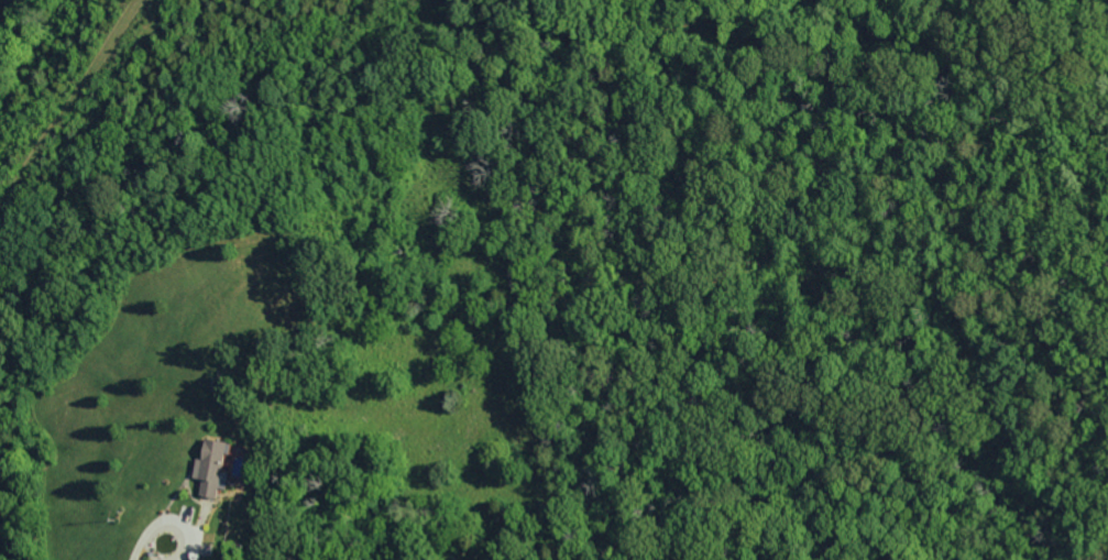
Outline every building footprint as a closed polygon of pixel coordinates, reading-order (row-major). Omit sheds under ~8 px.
[(208,496),(226,498),(228,488),(236,490),(239,472),(232,471),(235,455),(240,455),(242,443),(215,439),(212,460),(203,459),(200,478),(210,480),(208,496)]
